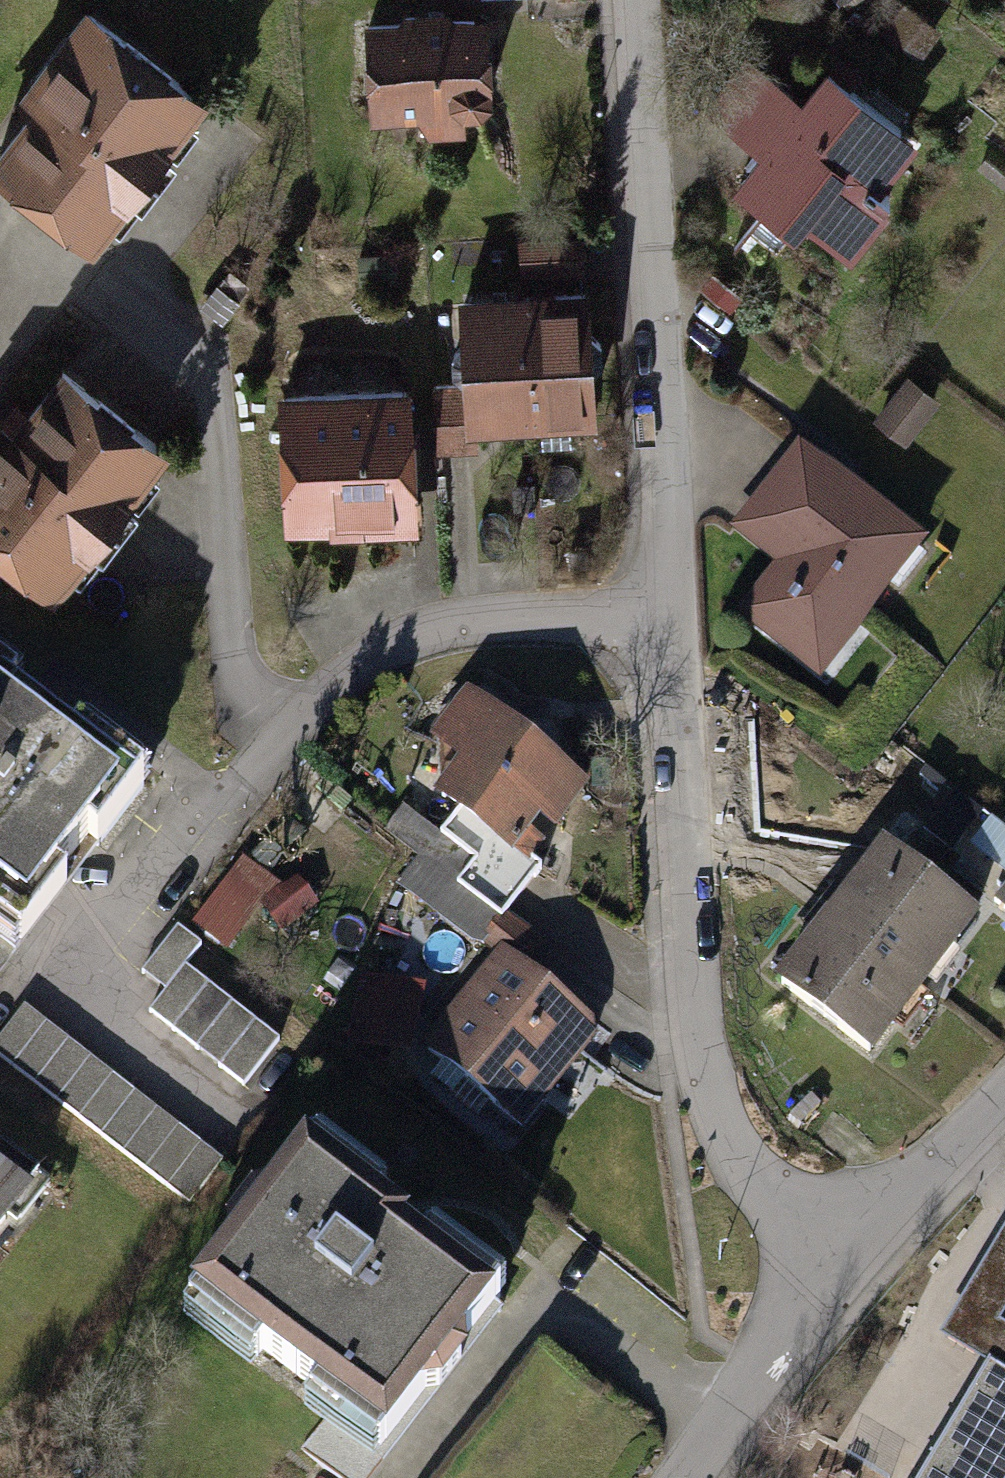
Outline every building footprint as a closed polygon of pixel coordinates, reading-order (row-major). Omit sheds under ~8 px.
[(226,102),(98,4),(46,71),(61,82),(3,156),(116,243),(226,102)] [(491,9),(369,18),(376,115),(498,105),(491,9)] [(937,143),(843,73),(821,102),(764,59),(724,113),(769,147),(742,183),(806,230),(819,213),(861,244),(937,143)] [(527,302),(530,425),(595,423),(592,300),(527,302)] [(530,425),(527,302),(467,303),(470,426),(530,425)] [(76,361),(31,422),(7,405),(0,414),(0,531),(72,584),(180,438),(76,361)] [(954,396),(918,368),(883,413),(919,441),(954,396)] [(453,373),(287,387),(299,524),(432,512),(426,443),(459,440),(453,373)] [(934,537),(812,446),(749,530),(788,559),(747,613),(830,674),(934,537)] [(0,660),(0,922),(27,942),(152,773),(0,660)] [(593,782),(475,691),(439,738),(474,765),(455,789),(471,801),(447,831),(481,857),(462,882),(508,917),(549,863),(537,854),(593,782)] [(1003,825),(982,852),(1004,870),(1004,826),(1003,825)] [(981,916),(884,847),(834,916),(931,986),(981,916)] [(931,986),(834,916),(784,986),(881,1055),(931,986)] [(223,948),(185,920),(146,971),(174,992),(159,1012),(257,1086),(295,1035),(207,969),(223,948)] [(27,942),(0,922),(0,978),(27,942)] [(603,1026),(510,948),(430,1043),(523,1121),(603,1026)] [(356,1034),(418,1046),(431,984),(368,971),(356,1034)] [(23,1000),(0,1032),(0,1056),(194,1198),(229,1151),(23,1000)] [(0,1131),(0,1245),(55,1175),(0,1131)] [(313,1147),(202,1301),(342,1402),(310,1446),(355,1477),(363,1477),(503,1285),(313,1147)] [(988,1361),(920,1477),(1004,1477),(1004,1371),(988,1361)]
